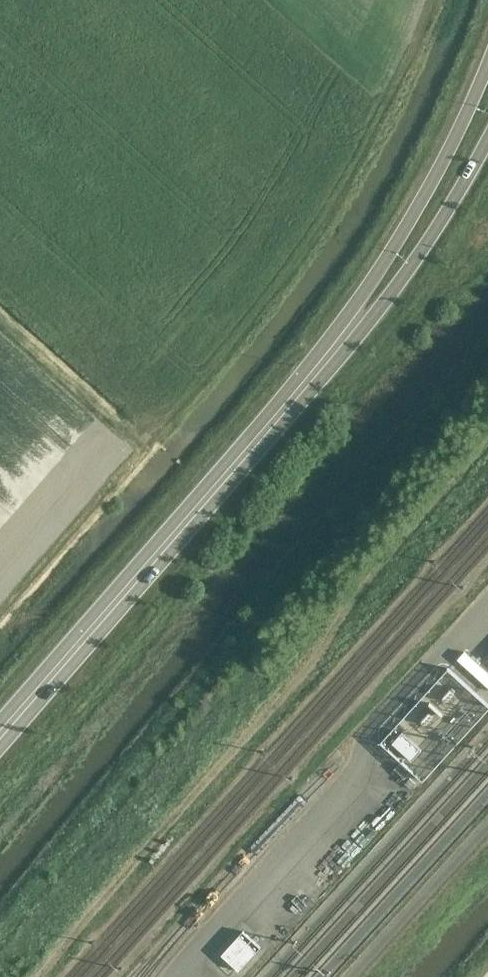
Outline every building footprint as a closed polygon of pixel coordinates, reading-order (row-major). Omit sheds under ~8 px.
[(473,690),(448,667),(381,740),(413,769),(423,779),(487,709),(487,703),(473,690)] [(222,950),(240,968),(263,945),(245,927),(222,950)]
